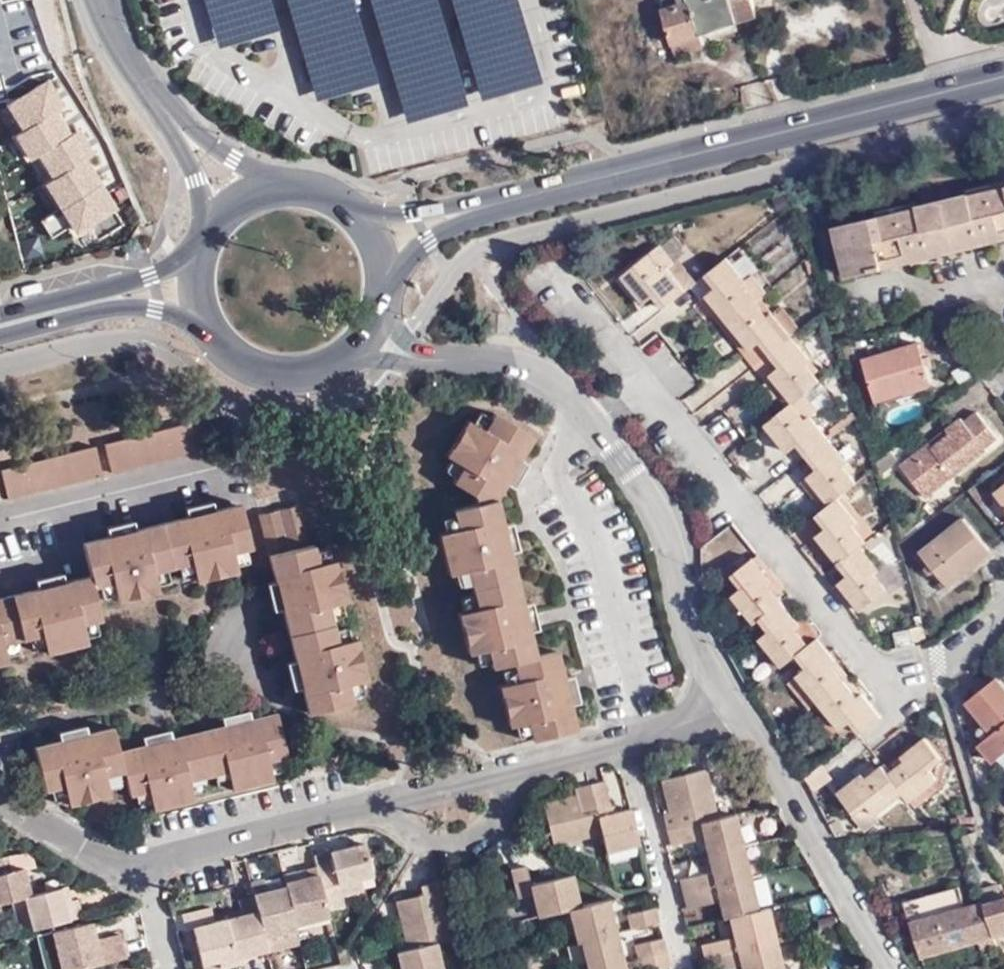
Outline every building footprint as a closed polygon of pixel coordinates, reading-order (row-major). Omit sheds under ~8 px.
[(659,10),(670,43),(697,34),(755,16),(751,0),(660,0),(663,8),(659,10)] [(697,34),(670,43),(673,55),(701,46),(697,34)] [(991,193),(990,192),(884,218),(883,215),(843,225),(854,277),(894,268),(894,265),(1003,238),(1003,188),(991,193)] [(762,259),(751,245),(745,249),(756,264),(762,259)] [(653,296),(664,309),(698,282),(678,259),(673,262),(660,246),(622,277),(644,304),(653,296)] [(716,287),(707,295),(729,323),(755,302),(761,298),(766,293),(753,277),(748,280),(728,258),(707,276),(716,287)] [(729,323),(707,295),(701,300),(723,328),(729,323)] [(773,314),(761,298),(755,302),(768,319),(773,314)] [(755,302),(729,323),(751,350),(760,342),(770,355),(792,338),(773,314),(768,319),(755,302)] [(729,323),(723,328),(744,355),(751,350),(729,323)] [(792,338),(770,355),(780,367),(771,375),(793,403),(818,383),(820,382),(814,373),(807,363),(810,361),(792,338)] [(919,342),(863,359),(875,398),(931,382),(919,342)] [(818,370),(810,361),(807,363),(814,373),(818,370)] [(793,403),(771,375),(764,380),(786,408),(793,403)] [(793,403),(786,408),(765,425),(787,452),(798,445),(808,458),(830,440),(825,434),(811,417),(831,401),(818,383),(793,403)] [(206,400),(206,401),(226,415),(240,421),(241,418),(206,400)] [(226,415),(206,401),(203,407),(237,426),(240,421),(226,415)] [(879,411),(878,403),(868,406),(870,414),(879,411)] [(825,434),(830,440),(854,420),(852,412),(825,434)] [(483,431),(490,420),(478,413),(472,424),(483,431)] [(934,451),(929,445),(901,466),(927,499),(987,451),(986,449),(998,439),(977,413),(966,422),(963,418),(949,429),(953,435),(934,451)] [(499,465),(518,477),(526,465),(518,460),(532,438),(493,414),(490,420),(483,431),(472,424),(467,421),(445,457),(450,460),(461,469),(455,479),(451,484),(472,497),(474,506),(451,511),(453,517),(455,530),(441,533),(436,534),(445,575),(451,574),(465,571),(468,584),(470,596),(473,609),(460,611),(455,613),(464,654),(470,653),(483,649),(486,662),(487,668),(509,663),(510,668),(513,682),(499,684),(495,686),(504,727),(510,726),(523,724),(526,736),(527,742),(571,732),(566,706),(575,704),(572,691),(548,696),(545,683),(560,679),(554,653),(532,659),(527,633),(513,636),(510,623),(533,617),(529,603),(520,605),(508,554),(517,551),(513,535),(491,541),(488,527),(501,524),(495,499),(504,484),(492,477),(499,465)] [(108,448),(202,425),(200,420),(107,444),(108,448)] [(208,449),(202,425),(108,448),(114,473),(208,449)] [(949,429),(929,445),(934,451),(953,435),(949,429)] [(830,440),(808,458),(818,470),(808,477),(830,505),(838,498),(856,484),(843,468),(848,463),(830,440)] [(3,470),(4,474),(98,451),(97,446),(3,470)] [(98,451),(4,474),(10,500),(104,476),(98,451)] [(890,452),(875,464),(879,476),(897,462),(890,452)] [(461,469),(450,460),(443,471),(455,479),(461,469)] [(511,489),(518,477),(499,465),(492,477),(504,484),(511,489)] [(830,505),(808,477),(802,482),(824,511),(830,505)] [(830,505),(824,511),(817,515),(828,529),(817,537),(839,564),(861,546),(866,542),(853,526),(857,522),(838,498),(830,505)] [(213,516),(212,514),(210,503),(184,509),(187,521),(188,522),(213,516)] [(266,583),(270,598),(291,593),(294,605),(281,609),(295,660),(308,657),(310,669),(288,675),(292,690),(301,687),(308,715),(351,704),(349,698),(347,684),(360,680),(365,679),(355,638),(350,639),(337,642),(334,630),(331,618),(328,605),(341,601),(347,600),(337,560),(331,561),(318,564),(315,551),(313,545),(308,546),(298,505),(259,514),(274,581),(266,583)] [(7,663),(6,657),(3,643),(16,641),(27,638),(40,635),(43,648),(45,653),(85,644),(84,637),(81,625),(94,621),(99,620),(91,588),(97,586),(111,584),(114,596),(115,602),(156,592),(155,586),(152,573),(165,570),(177,567),(189,564),(193,577),(194,583),(234,573),(233,567),(231,553),(243,550),(249,549),(239,507),(212,514),(213,516),(188,522),(187,521),(135,533),(136,535),(110,541),(109,540),(83,547),(90,579),(63,585),(64,587),(38,593),(38,592),(0,601),(0,665),(7,663)] [(439,520),(441,533),(455,530),(453,517),(439,520)] [(862,518),(857,522),(853,526),(866,542),(876,534),(862,518)] [(948,586),(991,551),(965,519),(922,553),(948,586)] [(511,522),(501,524),(488,527),(491,541),(513,535),(511,522)] [(136,535),(135,533),(133,523),(106,529),(109,540),(110,541),(136,535)] [(861,546),(839,564),(848,576),(840,583),(861,610),(887,589),(876,574),(880,570),(861,546)] [(328,549),(315,551),(318,564),(331,561),(328,549)] [(231,553),(233,567),(247,563),(243,550),(231,553)] [(996,557),(991,551),(948,586),(952,591),(996,557)] [(759,556),(755,559),(773,581),(770,586),(777,595),(785,588),(759,556)] [(773,581),(755,559),(734,576),(743,588),(734,597),(754,624),(762,618),(782,602),(777,595),(770,586),(773,581)] [(189,564),(177,567),(179,580),(193,577),(189,564)] [(152,573),(155,586),(167,583),(165,570),(152,573)] [(454,587),(468,584),(465,571),(451,574),(454,587)] [(34,581),(38,592),(38,593),(64,587),(63,585),(62,574),(34,581)] [(111,584),(97,586),(100,600),(114,596),(111,584)] [(291,593),(270,598),(272,611),(281,609),(294,605),(291,593)] [(457,598),(460,611),(473,609),(470,596),(457,598)] [(344,614),(341,601),(328,605),(331,618),(344,614)] [(771,631),(762,637),(761,639),(782,667),(798,655),(811,645),(804,638),(797,628),(801,625),(782,602),(762,618),(771,631)] [(536,630),(533,617),(510,623),(513,636),(527,633),(536,630)] [(762,618),(754,624),(762,637),(771,631),(762,618)] [(81,625),(84,637),(97,634),(94,621),(81,625)] [(809,634),(801,625),(797,628),(804,638),(809,634)] [(337,642),(350,639),(347,626),(334,630),(337,642)] [(900,648),(915,644),(912,630),(897,634),(900,648)] [(40,635),(27,638),(31,651),(43,648),(40,635)] [(782,667),(761,639),(755,644),(777,673),(782,667)] [(819,639),(811,645),(798,655),(807,668),(798,676),(820,704),(846,683),(833,667),(838,662),(819,639)] [(3,643),(6,657),(19,654),(16,641),(3,643)] [(473,665),(486,662),(483,649),(470,653),(473,665)] [(308,657),(295,660),(286,662),(288,675),(310,669),(308,657)] [(851,679),(838,662),(833,667),(846,683),(851,679)] [(497,671),(499,684),(513,682),(510,668),(497,671)] [(820,704),(798,676),(790,683),(812,711),(820,704)] [(569,678),(560,679),(545,683),(548,696),(572,691),(569,678)] [(851,679),(846,683),(857,697),(862,694),(851,679)] [(998,679),(968,703),(993,734),(980,744),(993,762),(1003,752),(1003,686),(998,679)] [(347,684),(349,698),(363,694),(360,680),(347,684)] [(846,683),(820,704),(841,729),(851,720),(861,734),(882,718),(862,694),(857,697),(846,683)] [(226,772),(230,785),(231,791),(270,781),(269,775),(266,761),(280,758),(286,757),(276,713),(249,720),(248,711),(234,715),(239,738),(226,740),(223,727),(170,739),(173,754),(161,757),(155,734),(141,738),(142,746),(117,753),(111,729),(84,735),(82,726),(70,729),(74,752),(62,755),(59,742),(33,747),(44,791),(49,790),(62,787),(65,800),(67,806),(108,797),(106,790),(103,776),(114,774),(123,772),(128,795),(135,794),(147,791),(150,804),(152,810),(193,800),(191,794),(189,781),(201,778),(214,775),(226,772)] [(239,738),(234,715),(222,718),(223,727),(226,740),(239,738)] [(513,739),(526,736),(523,724),(510,726),(513,739)] [(57,733),(59,742),(62,755),(74,752),(70,729),(57,733)] [(168,730),(155,734),(161,757),(173,754),(170,739),(168,730)] [(890,774),(905,793),(911,801),(938,779),(931,770),(943,759),(926,738),(902,757),(906,762),(896,769),(890,774)] [(893,764),(896,769),(906,762),(902,757),(893,764)] [(266,761),(269,775),(283,771),(280,758),(266,761)] [(878,815),(905,793),(890,774),(882,765),(877,770),(867,778),(862,773),(839,792),(858,815),(871,805),(878,815)] [(873,765),(862,773),(867,778),(877,770),(873,765)] [(663,815),(667,832),(717,820),(705,770),(692,774),(661,782),(668,813),(663,815)] [(216,788),(230,785),(226,772),(214,775),(216,788)] [(118,787),(114,774),(103,776),(106,790),(118,787)] [(205,791),(201,778),(189,781),(191,794),(205,791)] [(938,779),(911,801),(917,808),(944,786),(938,779)] [(639,846),(630,811),(613,815),(606,816),(605,810),(611,808),(606,785),(589,788),(600,835),(605,853),(639,846)] [(52,803),(65,800),(62,787),(49,790),(52,803)] [(600,835),(589,788),(575,792),(576,798),(544,806),(553,846),(600,835)] [(137,807),(150,804),(147,791),(135,794),(137,807)] [(717,820),(667,832),(671,846),(698,840),(696,834),(702,832),(703,838),(708,855),(741,846),(733,816),(717,820)] [(957,820),(958,828),(971,826),(970,819),(957,820)] [(741,846),(708,855),(709,860),(712,871),(713,878),(708,880),(707,873),(680,879),(684,894),(749,878),(741,846)] [(315,878),(324,912),(340,907),(338,898),(336,885),(357,880),(369,877),(361,847),(311,858),(314,870),(315,878)] [(30,853),(10,858),(12,872),(22,870),(23,873),(34,870),(30,853)] [(12,903),(24,900),(30,899),(23,873),(22,870),(12,872),(10,858),(0,861),(0,906),(12,903)] [(528,898),(533,919),(564,911),(578,908),(570,876),(528,887),(524,869),(509,874),(516,901),(528,898)] [(281,878),(282,886),(315,878),(314,870),(281,878)] [(283,890),(292,928),(325,920),(324,912),(315,878),(282,886),(283,890)] [(749,878),(684,894),(688,907),(713,901),(711,894),(717,893),(719,900),(722,917),(727,915),(756,908),(749,878)] [(336,885),(338,898),(360,893),(357,880),(336,885)] [(263,883),(248,886),(252,899),(261,939),(293,931),(292,928),(283,890),(281,891),(266,894),(264,888),(263,883)] [(266,894),(281,891),(280,884),(264,888),(266,894)] [(393,903),(405,952),(435,944),(449,941),(435,884),(419,888),(421,897),(393,903)] [(981,953),(998,949),(993,937),(983,905),(966,910),(960,888),(907,903),(922,957),(979,941),(981,953)] [(71,904),(66,889),(59,891),(63,906),(71,904)] [(24,900),(33,933),(82,920),(76,903),(71,904),(63,906),(59,891),(30,899),(24,900)] [(239,920),(224,924),(233,961),(265,952),(261,939),(252,899),(236,904),(238,914),(239,920)] [(983,905),(993,937),(1003,934),(1003,899),(983,905)] [(12,903),(20,936),(33,933),(24,900),(12,903)] [(564,911),(572,944),(577,942),(615,933),(606,901),(578,908),(564,911)] [(767,906),(756,908),(727,915),(733,936),(735,944),(729,945),(727,938),(702,944),(706,957),(775,940),(767,906)] [(657,923),(654,908),(626,914),(630,929),(657,923)] [(224,924),(211,927),(207,913),(178,920),(182,935),(188,934),(198,967),(214,963),(215,968),(222,968),(234,966),(233,961),(224,924)] [(238,914),(222,919),(224,924),(239,920),(238,914)] [(51,936),(59,968),(92,968),(124,961),(119,938),(94,944),(90,926),(51,936)] [(261,939),(265,952),(296,944),(293,931),(261,939)] [(583,968),(604,968),(622,964),(616,941),(615,933),(577,942),(583,968)] [(30,942),(36,960),(50,956),(53,968),(59,968),(51,936),(30,942)] [(634,946),(637,961),(665,953),(661,939),(634,946)] [(775,940),(706,957),(708,968),(724,968),(734,967),(733,960),(738,958),(740,965),(741,968),(782,968),(775,940)] [(395,955),(398,968),(441,968),(435,944),(405,952),(395,955)] [(348,963),(345,950),(333,953),(337,965),(348,963)] [(637,961),(639,968),(659,968),(668,967),(665,953),(637,961)]
